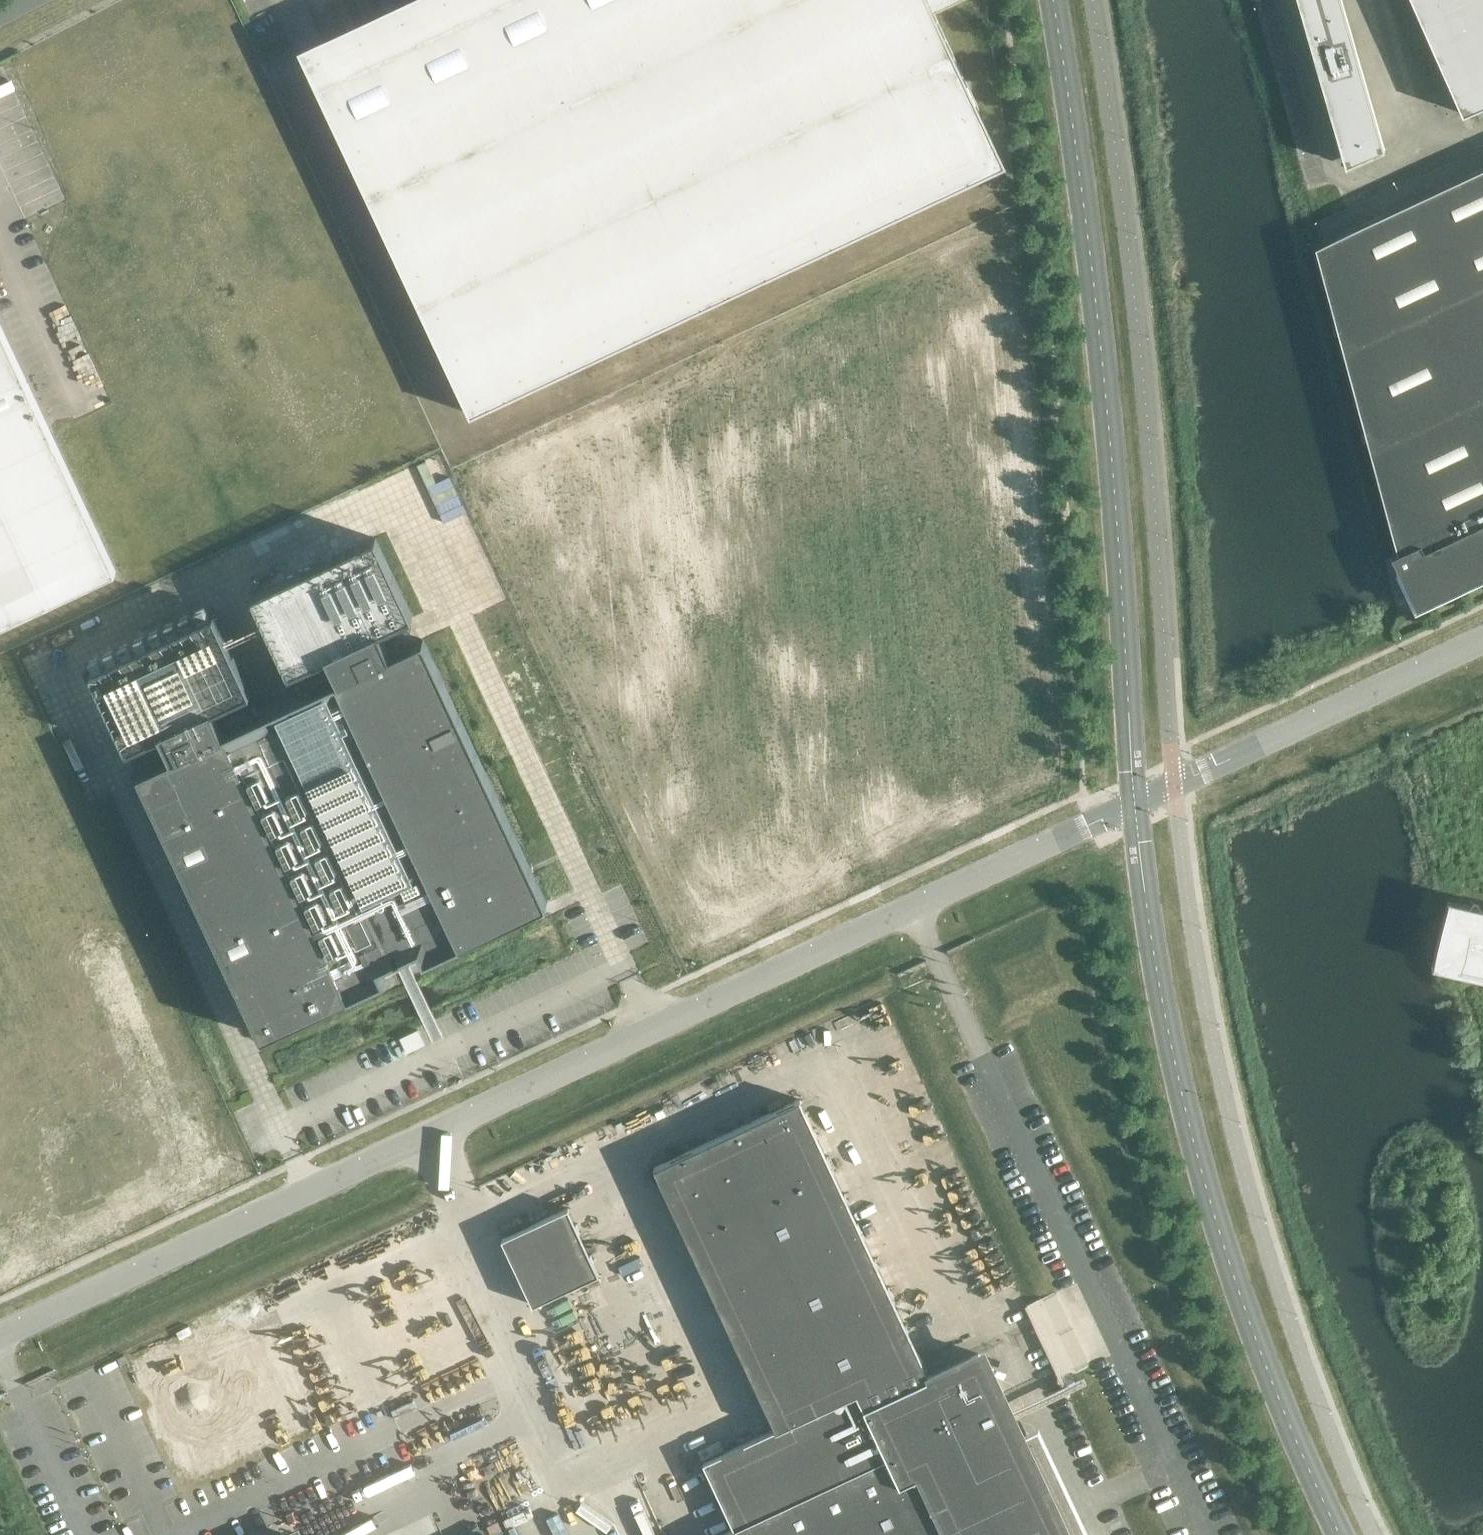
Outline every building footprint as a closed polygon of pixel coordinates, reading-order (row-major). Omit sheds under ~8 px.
[(308,67),(471,414),(992,170),(967,116),(980,110),(934,13),(962,0),(451,0),(308,67)] [(1345,166),(1383,149),(1341,0),(1298,0),(1345,166)] [(1462,114),(1482,104),(1482,0),(1412,0),(1462,114)] [(1326,241),(1315,246),(1400,561),(1395,564),(1416,608),(1482,576),(1482,168),(1326,241)] [(116,572),(0,324),(0,626),(116,572)] [(359,537),(362,544),(356,547),(353,539),(344,544),(347,551),(341,554),(338,546),(329,551),(332,558),(326,561),(323,554),(314,558),(317,565),(311,568),(308,561),(299,565),(302,572),(296,575),(293,568),(284,572),(287,579),(281,582),(278,575),(269,579),(272,586),(266,589),(263,582),(254,586),(257,593),(253,595),(290,674),(328,656),(338,679),(224,733),(213,710),(251,692),(214,613),(210,615),(206,608),(197,612),(201,620),(195,622),(191,615),(182,619),(186,627),(180,630),(176,622),(167,627),(171,634),(165,637),(161,629),(152,634),(156,641),(150,644),(146,636),(137,641),(141,648),(135,651),(131,643),(122,648),(126,655),(120,658),(116,650),(107,655),(111,662),(105,665),(101,657),(92,662),(96,669),(91,671),(128,749),(161,734),(171,757),(139,772),(262,1037),(385,979),(380,967),(398,958),(398,959),(400,959),(401,958),(401,957),(419,948),(424,961),(547,903),(423,639),(391,654),(380,631),(413,616),(376,538),(371,540),(368,532),(359,537)] [(1448,897),(1431,965),(1482,978),(1482,906),(1448,897)] [(653,1167),(776,1428),(922,1359),(800,1099),(653,1167)] [(568,1207),(502,1238),(533,1305),(599,1274),(568,1207)] [(776,1428),(703,1462),(734,1528),(738,1534),(1088,1534),(1038,1429),(1018,1438),(978,1353),(930,1376),(922,1359),(776,1428)]
